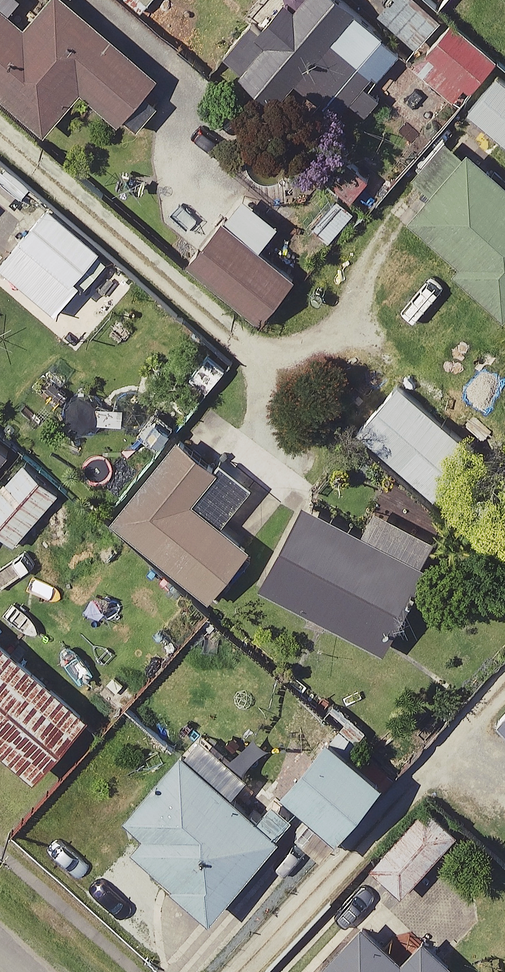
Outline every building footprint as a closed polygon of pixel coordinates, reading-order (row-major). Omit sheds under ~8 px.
[(0,0),(0,90),(52,134),(88,92),(125,124),(164,78),(72,0),(56,0),(32,28),(0,0)] [(227,56),(285,106),(304,85),(346,121),(408,50),(349,0),(312,0),(302,12),(289,2),(265,30),(256,23),(227,56)] [(424,0),(396,0),(384,14),(422,48),(447,20),(424,0)] [(476,92),(502,62),(458,24),(432,54),(476,92)] [(472,113),(504,139),(504,78),(502,76),(472,113)] [(473,149),(412,220),(464,265),(458,272),(504,313),(504,177),(473,149)] [(53,205),(3,264),(60,311),(110,253),(53,205)] [(228,221),(192,265),(266,324),(302,280),(228,221)] [(401,386),(362,433),(450,505),(489,458),(401,386)] [(226,469),(184,436),(117,520),(216,599),(256,548),(199,503),(226,469)] [(15,452),(0,440),(0,470),(15,452)] [(28,460),(0,493),(0,526),(20,543),(65,491),(28,460)] [(433,564),(307,502),(264,587),(391,649),(433,564)] [(0,633),(0,742),(44,779),(97,716),(0,633)] [(395,781),(338,734),(292,788),(349,836),(395,781)] [(288,836),(188,751),(132,817),(151,833),(138,849),(218,918),(288,836)] [(462,835),(431,806),(376,866),(408,894),(462,835)] [(370,922),(323,971),(466,971),(467,971),(431,938),(411,960),(370,922)]
